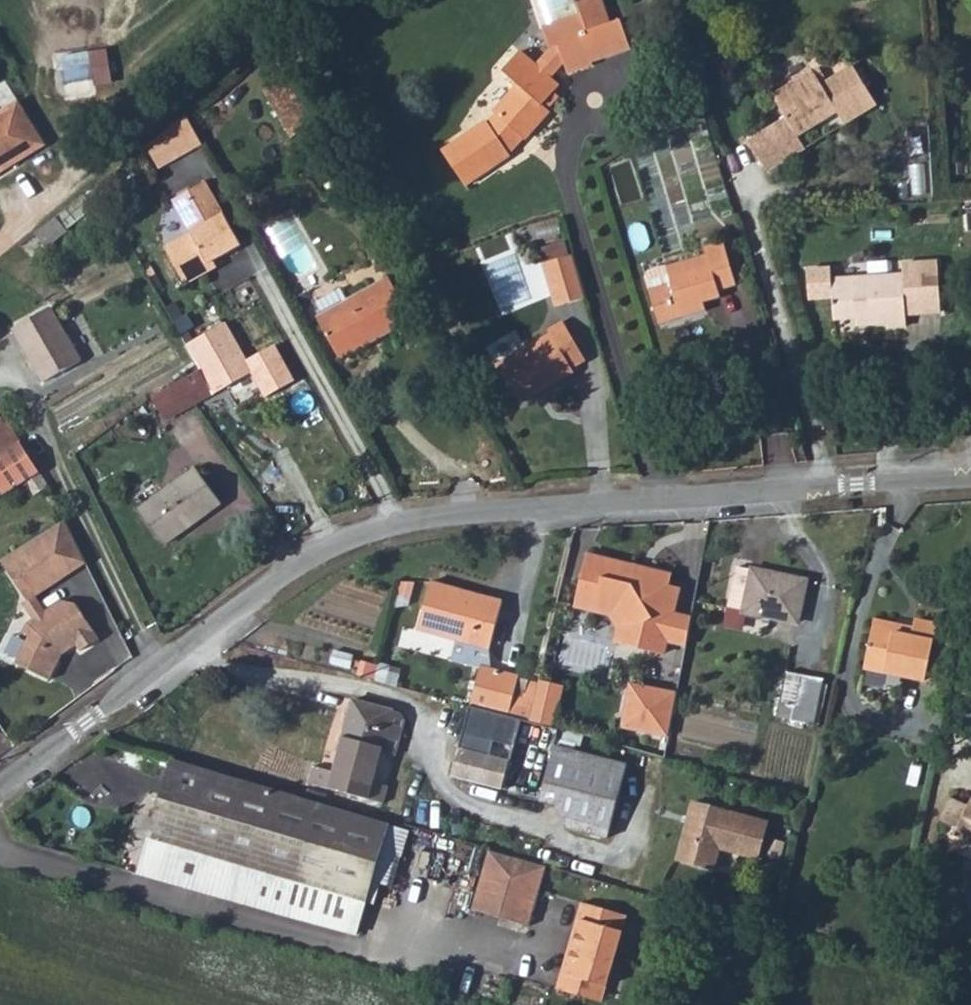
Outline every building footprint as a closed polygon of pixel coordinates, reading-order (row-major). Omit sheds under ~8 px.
[(567,37),(608,31),(606,20),(603,0),(562,0),(567,37)] [(606,20),(630,16),(628,0),(603,0),(606,20)] [(608,31),(567,37),(571,60),(580,59),(583,75),(585,88),(611,83),(610,80),(651,73),(645,43),(635,45),(630,16),(606,20),(608,31)] [(106,49),(60,58),(64,84),(93,78),(95,89),(112,86),(106,49)] [(858,120),(888,100),(860,58),(829,78),(821,66),(781,93),(797,117),(810,134),(850,108),(858,120)] [(502,122),(461,150),(485,184),(525,157),(521,151),(535,140),(538,142),(566,115),(562,109),(574,97),(567,90),(554,76),(538,59),(523,72),(536,87),(509,111),(515,119),(506,128),(502,122)] [(571,60),(554,76),(567,90),(583,75),(580,59),(571,60)] [(328,111),(301,66),(276,81),(303,127),(328,111)] [(20,97),(0,108),(0,163),(43,139),(20,97)] [(186,116),(145,148),(159,170),(202,147),(186,116)] [(819,149),(810,134),(797,117),(759,143),(780,175),(819,149)] [(214,169),(196,178),(202,187),(185,196),(198,220),(172,235),(193,273),(216,261),(216,251),(222,249),(250,233),(214,169)] [(202,187),(196,178),(180,188),(185,196),(202,187)] [(81,189),(55,211),(66,226),(92,203),(81,189)] [(66,226),(55,211),(33,229),(45,243),(66,226)] [(568,238),(537,247),(556,307),(586,297),(568,238)] [(658,275),(655,282),(669,324),(704,314),(702,306),(746,292),(733,246),(711,251),(713,256),(658,275)] [(226,256),(222,249),(216,251),(216,261),(226,256)] [(909,274),(830,280),(829,271),(809,273),(811,304),(831,302),(833,324),(891,320),(891,324),(913,322),(912,310),(946,307),(942,257),(907,260),(909,274)] [(388,281),(317,321),(324,330),(337,358),(372,338),(370,334),(374,331),(378,340),(413,323),(388,281)] [(52,304),(17,326),(51,378),(83,355),(52,304)] [(232,315),(197,336),(209,357),(224,383),(260,362),(232,315)] [(571,334),(515,363),(533,400),(591,370),(587,362),(598,357),(582,324),(568,329),(571,334)] [(224,383),(209,357),(191,368),(205,394),(224,383)] [(191,368),(163,384),(177,410),(205,394),(191,368)] [(0,399),(0,493),(30,473),(36,483),(50,474),(0,399)] [(196,469),(138,512),(162,545),(221,502),(196,469)] [(36,585),(84,548),(65,507),(2,552),(29,590),(25,593),(37,608),(26,616),(22,624),(24,624),(11,652),(53,670),(65,644),(80,633),(85,639),(102,626),(78,592),(61,591),(48,600),(36,585)] [(617,569),(618,564),(564,554),(555,607),(577,610),(578,601),(598,605),(610,624),(607,643),(634,648),(635,641),(650,643),(660,581),(650,580),(650,575),(617,569)] [(651,570),(618,564),(617,569),(650,575),(651,570)] [(401,615),(438,627),(472,638),(488,591),(416,567),(401,615)] [(802,586),(733,574),(726,619),(780,628),(781,626),(795,628),(802,586)] [(578,601),(577,610),(592,613),(601,626),(598,641),(607,643),(610,624),(598,605),(578,601)] [(914,671),(920,639),(922,628),(899,624),(897,635),(859,627),(849,672),(911,685),(914,671)] [(433,646),(467,657),(477,659),(472,638),(438,627),(433,646)] [(942,677),(949,645),(920,639),(914,671),(942,677)] [(649,650),(650,643),(635,641),(634,648),(649,650)] [(456,696),(462,697),(495,705),(505,667),(477,659),(467,657),(456,696)] [(519,712),(526,672),(505,667),(495,705),(519,712)] [(658,726),(664,681),(616,675),(609,719),(658,726)] [(767,708),(801,713),(806,684),(771,678),(767,708)] [(365,743),(387,748),(395,714),(391,706),(335,691),(314,762),(292,756),(287,775),(365,797),(371,778),(356,774),(365,743)] [(562,820),(601,829),(606,808),(618,756),(571,744),(551,739),(555,721),(519,712),(495,705),(462,697),(443,769),(548,795),(562,820)] [(571,744),(575,727),(555,721),(551,739),(571,744)] [(380,821),(162,758),(129,872),(348,933),(358,897),(370,901),(376,882),(365,878),(380,821)] [(750,849),(760,812),(684,791),(669,850),(705,860),(711,838),(750,849)] [(946,849),(952,815),(935,807),(925,831),(943,839),(939,846),(946,849)] [(952,815),(946,849),(970,860),(970,814),(956,808),(952,815)] [(403,828),(380,821),(365,878),(376,882),(387,885),(403,828)] [(546,867),(490,851),(474,909),(529,925),(546,867)] [(558,965),(553,982),(583,990),(587,974),(601,978),(609,951),(616,924),(602,920),(606,904),(577,896),(572,913),(576,914),(561,966),(558,965)] [(620,908),(606,904),(602,920),(616,924),(620,908)] [(587,974),(583,990),(597,994),(601,978),(587,974)]
